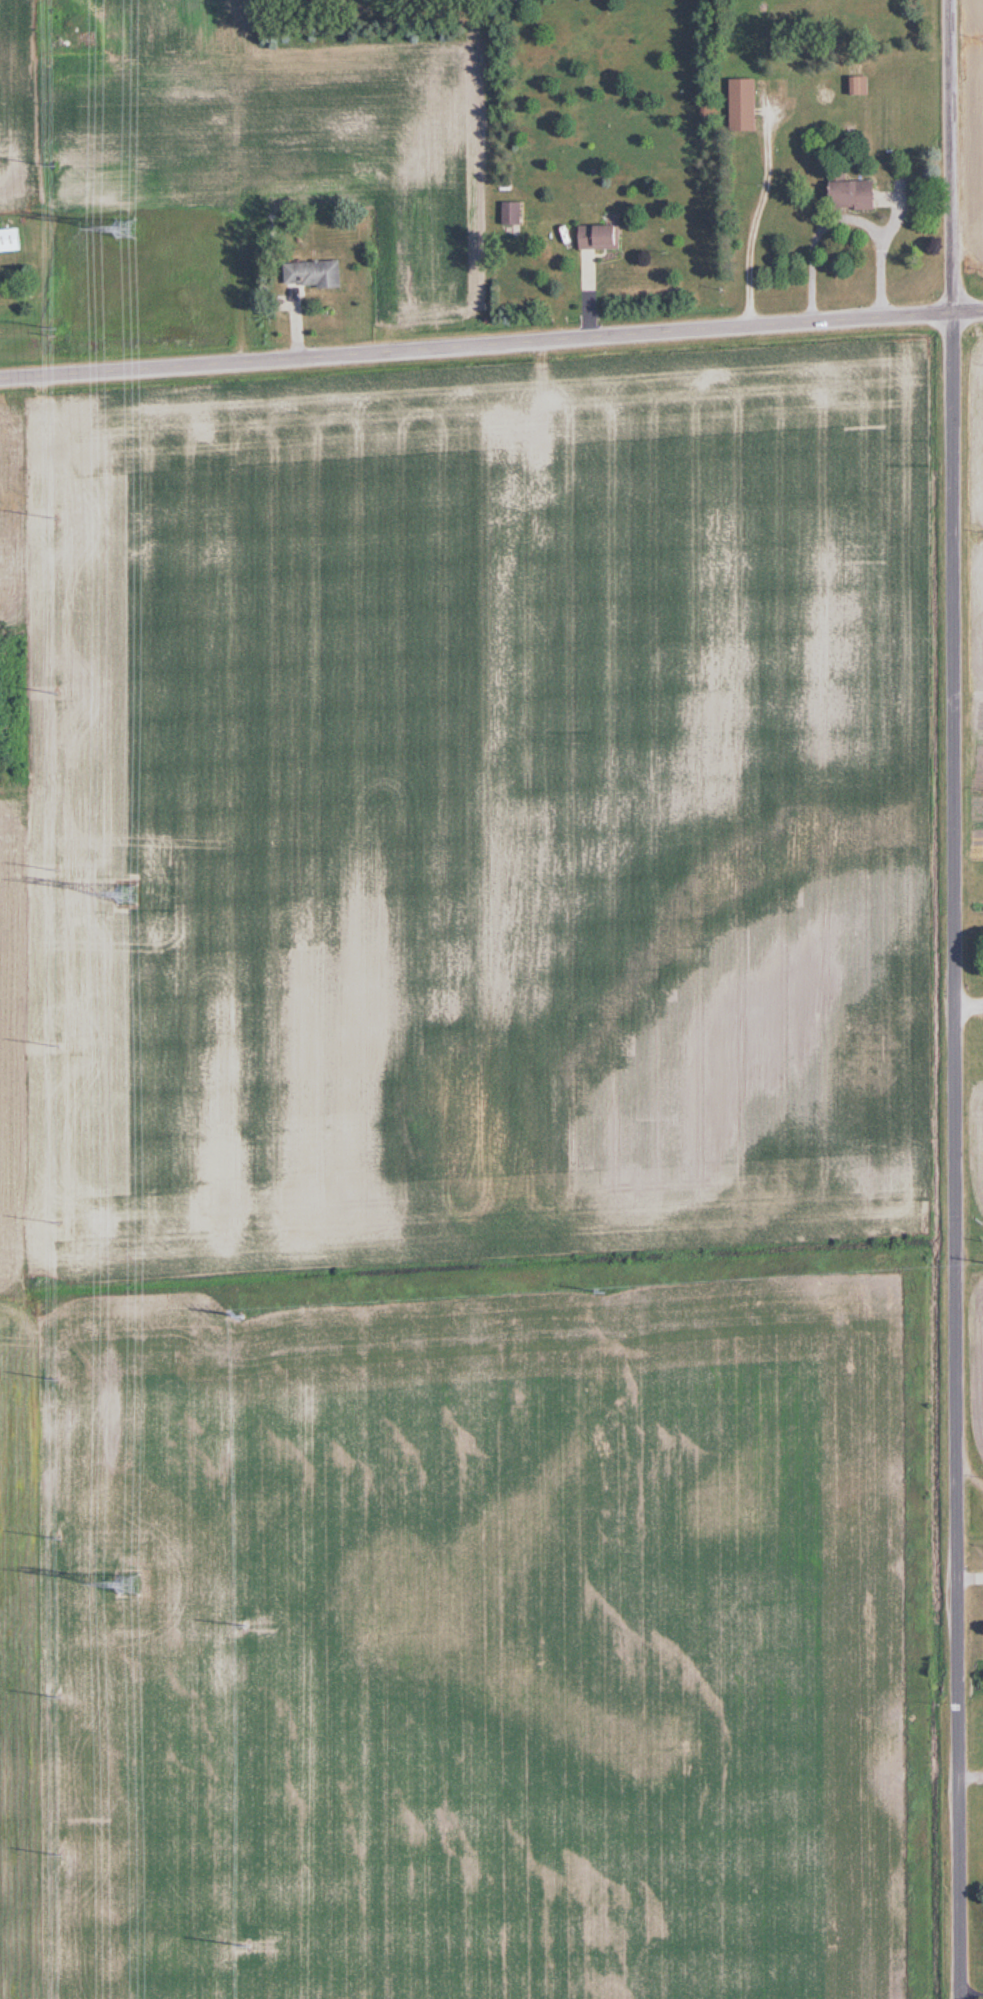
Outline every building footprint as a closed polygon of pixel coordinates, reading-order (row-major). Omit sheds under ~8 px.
[(858,77),(858,94),(871,94),(871,77),(858,77)] [(736,130),(762,130),(762,78),(736,78),(736,130)] [(842,180),(842,204),(883,204),(883,180),(842,180)] [(525,201),(508,201),(508,225),(525,225),(525,201)] [(584,249),(626,249),(626,225),(584,225),(584,249)] [(25,228),(0,228),(0,252),(25,252),(25,228)] [(346,287),(346,261),(290,261),(290,287),(346,287)]
